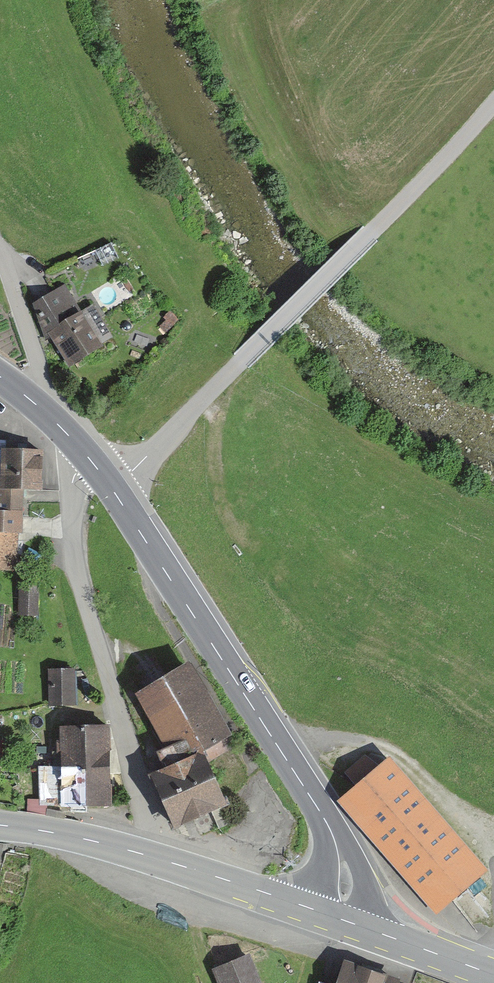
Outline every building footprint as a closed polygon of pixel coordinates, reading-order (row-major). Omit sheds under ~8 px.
[(95,344),(107,337),(88,306),(77,313),(60,286),(30,303),(43,339),(48,336),(65,363),(68,361),(95,345),(95,344)] [(98,291),(89,296),(102,318),(111,313),(98,291)] [(16,531),(18,488),(36,489),(37,451),(1,450),(1,441),(0,441),(0,567),(9,567),(11,531),(16,531)] [(19,614),(37,615),(38,582),(20,582),(19,614)] [(223,736),(183,667),(136,695),(166,747),(154,752),(162,770),(198,751),(223,736)] [(46,671),(47,703),(69,703),(68,671),(46,671)] [(26,807),(25,812),(28,812),(40,814),(40,804),(106,804),(104,725),(58,727),(58,742),(54,742),(54,753),(59,753),(59,764),(55,764),(55,766),(37,766),(38,802),(26,799),(26,807)] [(447,895),(477,869),(385,762),(355,789),(340,801),(431,908),(447,895)] [(219,982),(254,982),(243,956),(213,968),(219,982)] [(392,981),(341,963),(335,982),(392,982),(392,981)]
